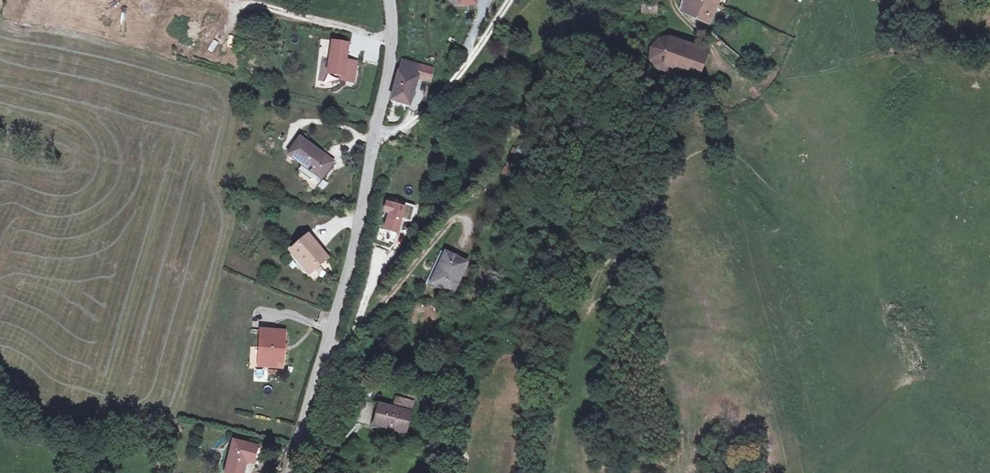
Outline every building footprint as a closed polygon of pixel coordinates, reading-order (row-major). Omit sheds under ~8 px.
[(651,12),(651,0),(644,0),(643,11),(651,12)] [(683,7),(689,11),(707,19),(714,3),(708,0),(684,0),(683,7)] [(692,80),(702,50),(680,42),(667,37),(666,38),(661,39),(651,47),(650,52),(650,58),(651,62),(656,68),(692,80)] [(347,43),(332,41),(328,73),(343,75),(342,80),(354,82),(357,62),(345,61),(347,43)] [(702,50),(692,80),(697,82),(708,51),(702,50)] [(402,61),(391,101),(409,106),(418,78),(430,81),(433,68),(422,66),(402,61)] [(321,179),(333,162),(300,138),(288,155),(304,166),(300,172),(310,180),(312,178),(315,174),(321,179)] [(320,180),(321,179),(315,174),(312,178),(319,184),(321,181),(320,180)] [(405,208),(386,202),(383,212),(388,214),(384,229),(397,233),(401,217),(410,220),(414,207),(406,205),(405,208)] [(328,258),(308,235),(290,251),(311,274),(328,258)] [(434,285),(452,293),(466,263),(445,253),(437,272),(439,273),(434,285)] [(434,285),(439,273),(437,272),(431,284),(434,285)] [(285,332),(261,330),(260,340),(263,340),(262,359),(265,359),(264,366),(276,367),(276,363),(283,363),(285,332)] [(397,398),(394,408),(410,412),(413,402),(397,398)] [(379,405),(374,425),(406,433),(410,412),(394,408),(379,405)] [(233,441),(225,472),(243,472),(245,461),(253,463),(257,447),(233,441)]
